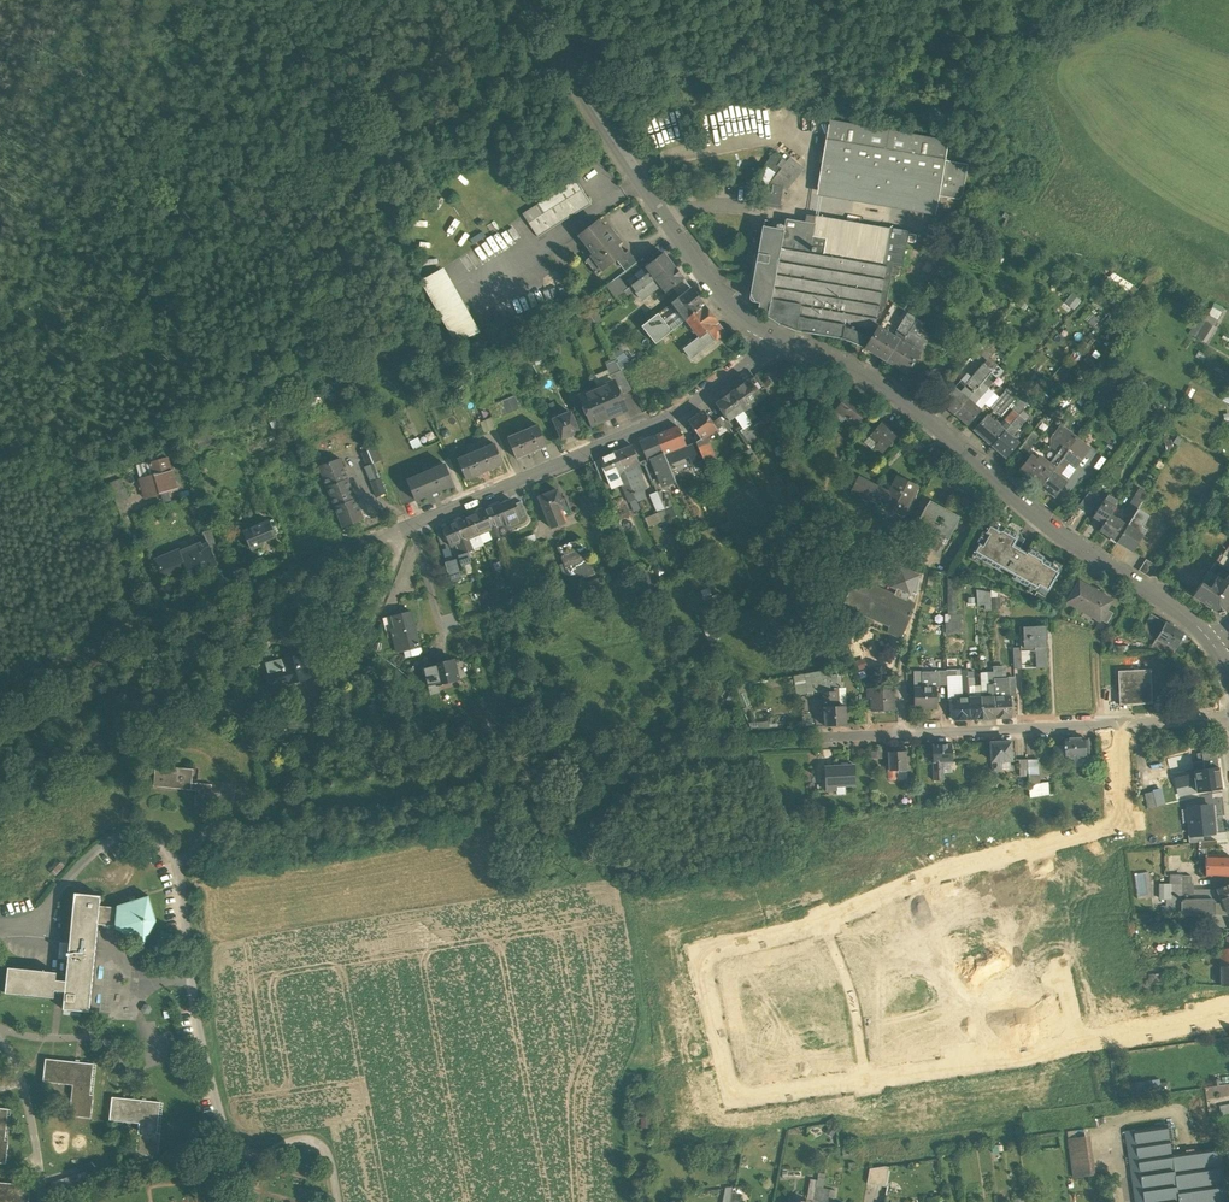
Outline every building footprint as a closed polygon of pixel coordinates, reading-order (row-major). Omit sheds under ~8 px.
[(949,142),(829,122),(826,140),(946,160),(949,142)] [(946,160),(826,140),(817,195),(936,215),(939,196),(946,160)] [(780,146),(775,153),(781,158),(786,151),(780,146)] [(775,153),(751,184),(765,195),(772,193),(771,190),(772,183),(787,163),(781,158),(775,153)] [(968,164),(946,160),(939,196),(959,200),(963,195),(968,164)] [(577,181),(523,215),(538,238),(591,204),(577,181)] [(783,188),(773,186),(772,193),(765,195),(764,201),(777,203),(776,208),(782,209),(782,204),(780,204),(783,188)] [(909,232),(817,216),(815,225),(786,220),(784,231),(763,227),(750,298),(751,300),(752,301),(753,301),(760,303),(759,309),(769,311),(768,316),(779,324),(795,331),(842,339),(845,324),(865,328),(875,330),(876,325),(877,318),(881,318),(884,302),(886,302),(892,266),(903,268),(909,232)] [(605,224),(602,227),(598,221),(580,235),(594,253),(586,260),(597,275),(617,260),(623,255),(617,246),(620,244),(605,224)] [(917,235),(910,234),(909,242),(916,244),(917,235)] [(623,255),(617,260),(625,271),(637,262),(629,251),(623,255)] [(663,253),(646,266),(650,271),(631,286),(637,293),(673,265),(663,253)] [(938,262),(923,253),(919,261),(929,267),(929,266),(931,267),(933,268),(938,262)] [(944,265),(938,262),(933,268),(935,269),(940,272),(944,265)] [(673,265),(637,293),(642,300),(661,285),(666,292),(683,278),(673,265)] [(480,332),(441,269),(421,280),(455,341),(480,332)] [(1129,295),(1135,286),(1112,271),(1106,280),(1129,295)] [(628,290),(619,277),(607,286),(616,298),(628,290)] [(690,288),(672,303),(682,316),(685,320),(687,319),(704,306),(690,288)] [(1065,301),(1074,309),(1081,300),(1072,292),(1065,301)] [(704,306),(687,319),(693,326),(690,328),(694,333),(696,331),(700,336),(684,348),(692,358),(725,333),(704,306)] [(1221,312),(1212,307),(1204,322),(1213,327),(1221,312)] [(1093,326),(1100,319),(1088,309),(1082,316),(1093,326)] [(601,320),(595,311),(588,316),(595,325),(601,320)] [(668,327),(658,314),(642,326),(655,343),(671,331),(668,327)] [(908,314),(896,334),(896,338),(899,340),(920,352),(926,342),(915,335),(912,333),(913,331),(911,329),(917,319),(908,314)] [(682,316),(668,327),(671,331),(685,320),(682,316)] [(923,323),(917,319),(911,329),(913,331),(912,333),(915,335),(923,323)] [(1213,327),(1204,322),(1200,329),(1209,334),(1213,327)] [(865,328),(845,324),(842,339),(859,346),(864,330),(865,328)] [(875,330),(865,328),(864,330),(859,346),(865,348),(879,327),(876,325),(875,330)] [(896,338),(879,327),(865,348),(886,361),(899,340),(896,338)] [(1209,334),(1200,329),(1196,336),(1205,342),(1210,334),(1209,334)] [(920,352),(899,340),(886,361),(907,373),(912,365),(915,367),(918,362),(915,360),(920,352)] [(555,358),(549,343),(541,347),(547,361),(555,358)] [(975,352),(964,363),(970,368),(980,357),(975,352)] [(786,360),(776,361),(778,375),(787,374),(786,360)] [(615,361),(606,365),(610,375),(620,370),(615,361)] [(984,363),(966,383),(961,379),(954,387),(968,399),(982,383),(992,371),(984,363)] [(620,370),(610,375),(613,382),(614,381),(620,395),(631,390),(620,370)] [(820,377),(812,374),(809,380),(818,383),(820,377)] [(765,389),(756,375),(749,380),(759,394),(765,389)] [(749,380),(730,393),(743,411),(749,407),(751,408),(756,404),(755,403),(762,398),(759,394),(749,380)] [(613,382),(597,388),(609,417),(626,410),(620,395),(614,381),(613,382)] [(982,383),(968,399),(974,405),(988,389),(982,383)] [(580,395),(577,386),(569,389),(577,409),(583,406),(579,396),(580,395)] [(968,399),(954,387),(941,402),(955,414),(968,399)] [(580,395),(579,396),(583,406),(591,425),(609,417),(597,388),(580,395)] [(999,398),(988,389),(974,405),(980,409),(984,404),(990,408),(999,398)] [(838,391),(826,406),(833,412),(835,409),(845,396),(838,391)] [(751,423),(743,411),(730,393),(715,403),(724,415),(728,421),(729,421),(736,417),(743,429),(751,423)] [(1004,393),(1000,398),(999,397),(999,398),(990,408),(994,412),(994,411),(1000,416),(1007,408),(1007,407),(1012,400),(1004,393)] [(868,410),(847,394),(845,396),(835,409),(856,425),(868,410)] [(514,396),(494,404),(500,417),(520,409),(514,396)] [(1022,397),(1015,405),(1016,408),(1014,410),(1019,415),(1029,403),(1022,397)] [(494,404),(491,398),(485,400),(493,420),(500,417),(494,404)] [(974,405),(968,399),(955,414),(968,426),(981,410),(974,405)] [(1000,425),(999,426),(1005,431),(1019,415),(1014,410),(1013,410),(1000,425)] [(703,411),(689,422),(701,438),(702,440),(705,437),(715,430),(716,430),(711,423),(703,411)] [(571,412),(554,420),(562,439),(579,432),(571,412)] [(766,413),(751,423),(756,430),(771,419),(766,413)] [(724,415),(711,423),(716,430),(715,430),(719,436),(732,426),(729,421),(728,421),(724,415)] [(1019,415),(1005,431),(1011,437),(1025,421),(1019,415)] [(490,416),(479,419),(482,431),(493,428),(490,416)] [(996,421),(994,422),(988,416),(975,431),(992,446),(1005,431),(999,426),(1000,425),(996,421)] [(897,436),(881,422),(870,436),(878,443),(875,446),(883,453),(897,436)] [(743,429),(738,433),(746,444),(760,435),(756,430),(751,423),(743,429)] [(538,426),(508,438),(516,458),(547,446),(538,426)] [(671,459),(668,453),(686,445),(678,426),(656,436),(674,477),(679,475),(680,479),(683,477),(675,458),(671,459)] [(1078,438),(1061,426),(1051,439),(1052,447),(1058,452),(1049,464),(1047,467),(1053,472),(1062,459),(1068,451),(1078,438)] [(1005,431),(992,446),(1005,458),(1018,443),(1011,437),(1005,431)] [(1033,431),(1020,448),(1027,454),(1040,436),(1033,431)] [(674,477),(656,436),(641,442),(648,460),(656,457),(659,462),(658,462),(659,465),(656,466),(664,485),(675,481),(674,477)] [(924,446),(912,436),(907,443),(919,452),(924,446)] [(702,440),(701,438),(696,443),(704,460),(713,457),(705,437),(702,440)] [(1068,451),(1062,459),(1069,464),(1076,469),(1091,448),(1078,438),(1068,451)] [(696,443),(686,447),(691,460),(701,456),(696,443)] [(495,444),(458,459),(466,479),(503,464),(495,444)] [(640,472),(637,464),(639,463),(632,445),(616,452),(624,470),(636,499),(637,501),(645,498),(644,495),(644,489),(646,488),(639,472),(640,472)] [(376,447),(362,453),(367,466),(374,463),(382,460),(376,447)] [(622,478),(619,472),(624,470),(616,452),(600,459),(608,475),(607,475),(607,476),(608,476),(612,486),(620,483),(621,483),(620,479),(622,478)] [(1049,464),(1040,457),(1037,460),(1031,456),(1020,471),(1042,487),(1053,472),(1047,467),(1049,464)] [(167,457),(150,462),(150,463),(150,464),(150,466),(151,466),(153,475),(171,470),(167,457)] [(340,458),(319,466),(327,487),(348,479),(340,458)] [(1069,464),(1062,459),(1053,472),(1059,477),(1059,476),(1069,464)] [(367,466),(365,467),(377,497),(386,493),(374,463),(367,466)] [(445,465),(408,480),(416,500),(453,485),(445,465)] [(153,475),(140,478),(145,498),(177,489),(172,470),(153,475)] [(636,499),(624,470),(619,472),(622,478),(620,479),(621,483),(627,495),(630,502),(636,499)] [(1053,472),(1042,487),(1055,497),(1067,482),(1059,476),(1059,477),(1053,472)] [(919,486),(898,476),(889,493),(858,477),(852,491),(904,516),(919,486)] [(121,479),(109,484),(116,502),(129,497),(121,479)] [(348,479),(327,487),(335,507),(356,499),(348,479)] [(665,488),(657,492),(663,506),(671,502),(665,488)] [(557,491),(539,498),(551,529),(564,523),(562,518),(571,514),(564,498),(560,499),(557,491)] [(1090,491),(1078,506),(1090,514),(1100,497),(1090,491)] [(663,506),(657,492),(650,495),(658,513),(665,510),(663,506)] [(356,499),(335,507),(343,528),(364,520),(356,499)] [(1115,507),(1103,499),(1093,516),(1104,522),(1110,514),(1115,507)] [(512,500),(500,506),(507,523),(508,526),(521,520),(520,517),(514,504),(512,500)] [(499,502),(484,509),(488,519),(490,518),(494,528),(507,523),(500,506),(499,502)] [(521,502),(514,504),(520,517),(526,515),(521,502)] [(955,519),(927,504),(916,525),(944,540),(955,519)] [(1132,506),(1124,519),(1123,523),(1128,526),(1138,510),(1132,506)] [(484,509),(470,514),(479,535),(489,530),(494,528),(490,518),(488,519),(484,509)] [(1149,516),(1139,509),(1138,510),(1128,526),(1143,535),(1147,529),(1142,527),(1149,516)] [(665,510),(658,513),(661,522),(668,519),(665,510)] [(479,535),(470,514),(457,520),(461,530),(459,531),(463,541),(468,539),(479,535)] [(1110,514),(1104,522),(1099,530),(1118,542),(1128,526),(1123,523),(1110,514)] [(457,520),(442,526),(450,547),(458,544),(463,541),(459,531),(461,530),(457,520)] [(275,536),(269,521),(244,531),(251,549),(262,545),(261,542),(275,536)] [(1008,529),(1004,527),(1002,528),(991,522),(972,555),(999,571),(1001,568),(1014,545),(1018,538),(1019,537),(1018,535),(1008,529)] [(1024,529),(1012,522),(1008,529),(1018,535),(1019,537),(1018,538),(1024,529)] [(1143,535),(1128,526),(1118,542),(1133,551),(1143,535)] [(494,528),(489,530),(494,542),(499,540),(494,528)] [(218,550),(209,530),(203,533),(208,544),(211,553),(218,550)] [(1018,538),(1014,545),(1020,548),(1024,542),(1018,538)] [(473,551),(468,539),(463,541),(468,553),(473,551)] [(582,539),(558,548),(564,565),(560,566),(564,576),(568,575),(572,586),(575,585),(575,582),(595,575),(582,539)] [(463,541),(458,544),(463,555),(468,553),(463,541)] [(1046,548),(1033,541),(1027,552),(1028,550),(1030,549),(1041,555),(1046,548)] [(545,542),(538,544),(541,557),(549,555),(545,542)] [(180,552),(186,566),(190,576),(216,565),(211,553),(208,544),(202,546),(201,543),(180,552)] [(1020,548),(1014,545),(1001,568),(1013,575),(1027,552),(1020,548)] [(1041,555),(1030,549),(1028,550),(1027,552),(1013,575),(1012,578),(1036,592),(1039,587),(1048,592),(1061,569),(1045,559),(1044,557),(1041,555)] [(180,550),(158,559),(165,575),(186,566),(180,552),(180,550)] [(468,553),(463,555),(458,556),(461,566),(472,563),(468,553)] [(1227,553),(1225,557),(1220,554),(1215,562),(1228,571),(1228,554),(1227,553)] [(549,555),(541,557),(544,568),(552,566),(549,555)] [(1158,567),(1146,559),(1139,571),(1151,578),(1158,567)] [(456,560),(445,563),(449,576),(460,573),(456,560)] [(894,595),(907,601),(911,593),(916,595),(920,579),(917,578),(918,576),(900,568),(891,586),(897,589),(894,595)] [(1211,568),(1201,583),(1204,585),(1214,571),(1211,568)] [(1226,576),(1220,572),(1209,588),(1204,585),(1201,583),(1193,596),(1218,613),(1224,612),(1224,611),(1228,603),(1228,572),(1226,576)] [(857,575),(843,604),(844,606),(844,605),(848,614),(856,611),(857,609),(868,584),(877,588),(879,585),(857,575)] [(602,579),(589,583),(591,590),(604,586),(602,579)] [(957,613),(956,579),(945,579),(946,632),(961,632),(961,613),(957,613)] [(1112,601),(1079,582),(1067,603),(1099,622),(1112,601)] [(894,595),(884,591),(877,588),(868,584),(857,609),(891,624),(893,618),(901,622),(896,635),(901,637),(912,613),(911,612),(914,604),(907,601),(894,595)] [(1048,592),(1039,587),(1036,592),(1045,597),(1048,592)] [(989,609),(990,589),(976,589),(976,603),(984,603),(984,609),(989,609)] [(298,608),(276,613),(279,622),(272,623),(277,647),(306,639),(298,608)] [(411,612),(392,617),(395,630),(397,638),(394,639),(398,652),(406,650),(419,648),(420,647),(411,612)] [(1165,623),(1151,614),(1140,634),(1155,642),(1156,639),(1165,623)] [(392,617),(383,619),(386,632),(395,630),(392,617)] [(1184,633),(1165,623),(1156,639),(1161,642),(1160,644),(1170,650),(1172,648),(1175,650),(1184,633)] [(1046,626),(1023,627),(1023,637),(1020,637),(1021,648),(1021,649),(1035,648),(1036,668),(1048,668),(1046,626)] [(419,648),(406,650),(407,658),(418,656),(420,653),(419,648)] [(1021,648),(1013,648),(1014,669),(1022,669),(1021,649),(1021,648)] [(285,658),(282,659),(282,660),(284,668),(269,672),(268,672),(271,688),(310,678),(304,654),(285,658)] [(863,658),(855,661),(858,669),(866,666),(863,658)] [(282,660),(267,664),(269,672),(284,668),(282,660)] [(455,660),(434,665),(435,670),(426,673),(429,687),(438,684),(438,685),(460,680),(455,660)] [(1003,667),(993,667),(993,673),(994,679),(1004,679),(1003,667)] [(840,669),(826,670),(826,692),(835,691),(835,688),(838,688),(838,687),(838,678),(841,678),(840,669)] [(1151,670),(1118,671),(1120,705),(1152,704),(1151,670)] [(946,671),(938,671),(938,685),(947,684),(946,671)] [(923,672),(914,672),(914,688),(920,688),(920,685),(923,685),(923,672)] [(993,673),(980,673),(981,677),(981,698),(994,697),(994,685),(994,679),(993,673)] [(835,691),(835,706),(845,706),(845,688),(843,688),(843,687),(838,687),(838,688),(835,688),(835,691)] [(892,687),(868,688),(868,698),(872,698),(873,711),(894,710),(894,699),(892,699),(892,687)] [(920,688),(914,688),(915,707),(926,706),(926,708),(937,708),(936,688),(920,688)] [(826,692),(824,692),(825,726),(846,725),(845,706),(835,706),(835,691),(826,692)] [(270,695),(257,697),(259,707),(272,704),(270,695)] [(1001,697),(994,697),(995,718),(1012,717),(1011,696),(1001,697)] [(994,697),(981,698),(982,719),(995,718),(994,697)] [(963,698),(952,699),(953,720),(970,719),(969,698),(963,698)] [(975,698),(969,698),(970,719),(982,719),(981,698),(975,698)] [(309,711),(290,712),(290,727),(309,726),(309,711)] [(1085,738),(1065,739),(1066,746),(1066,759),(1086,758),(1086,755),(1089,755),(1089,750),(1085,751),(1085,738)] [(1011,741),(992,742),(993,762),(1002,761),(1016,761),(1016,752),(1012,752),(1011,741)] [(951,744),(932,745),(933,763),(943,762),(952,762),(951,744)] [(1066,746),(1054,747),(1055,759),(1066,759),(1066,746)] [(1216,750),(1197,753),(1198,762),(1193,763),(1194,770),(1218,767),(1216,750)] [(906,751),(889,752),(890,770),(896,770),(901,770),(901,772),(907,771),(906,751)] [(1027,759),(1020,759),(1020,776),(1028,776),(1027,759)] [(1028,776),(1029,785),(1039,784),(1037,759),(1027,759),(1028,776)] [(1002,761),(993,762),(993,770),(1003,770),(1002,761)] [(943,762),(933,763),(933,780),(943,780),(943,762)] [(193,770),(156,766),(154,786),(196,790),(197,784),(192,783),(193,770)] [(854,766),(825,767),(825,772),(822,772),(822,779),(826,779),(826,790),(837,790),(836,786),(855,785),(854,766)] [(1218,767),(1194,770),(1197,791),(1198,792),(1221,789),(1218,767)] [(1194,770),(1174,776),(1179,795),(1197,791),(1194,770)] [(1039,784),(1029,785),(1030,798),(1048,795),(1047,782),(1039,784)] [(212,785),(197,783),(197,784),(196,790),(195,805),(210,806),(212,785)] [(1162,789),(1153,791),(1156,807),(1165,805),(1162,789)] [(1156,807),(1153,791),(1145,793),(1148,808),(1156,807)] [(1203,834),(1214,833),(1211,806),(1189,809),(1192,835),(1203,834)] [(1203,841),(1203,834),(1189,836),(1190,842),(1203,841)] [(1216,841),(1198,842),(1198,850),(1217,848),(1216,841)] [(1205,855),(1206,876),(1228,877),(1228,867),(1228,856),(1205,855)] [(1149,872),(1140,872),(1141,882),(1139,882),(1140,895),(1150,895),(1149,872)] [(1191,876),(1170,876),(1170,899),(1166,899),(1166,909),(1166,915),(1181,915),(1181,901),(1193,901),(1193,884),(1191,884),(1191,876)] [(1216,890),(1227,915),(1227,916),(1228,915),(1228,885),(1216,890)] [(117,908),(99,906),(100,896),(75,894),(67,981),(66,991),(64,1009),(89,1011),(97,925),(115,926),(117,908)] [(148,896),(117,905),(117,908),(115,926),(115,929),(144,944),(156,921),(148,896)] [(1193,901),(1181,901),(1181,915),(1198,915),(1213,915),(1216,915),(1216,904),(1215,903),(1213,901),(1193,901)] [(1227,915),(1222,904),(1216,904),(1216,915),(1227,915)] [(1213,915),(1213,921),(1213,926),(1228,926),(1228,921),(1227,916),(1227,915),(1216,915),(1213,915)] [(1220,950),(1221,966),(1228,966),(1228,948),(1227,948),(1220,950)] [(1221,966),(1221,986),(1228,986),(1228,966),(1221,966)] [(57,973),(9,968),(6,993),(54,998),(55,990),(66,991),(67,981),(56,980),(57,973)] [(93,1064),(57,1060),(57,1063),(46,1062),(43,1082),(56,1083),(56,1079),(72,1081),(72,1085),(73,1085),(70,1116),(91,1118),(93,1095),(90,1095),(93,1064)] [(160,1103),(124,1099),(123,1102),(112,1100),(110,1120),(122,1121),(122,1118),(139,1120),(139,1123),(140,1123),(136,1154),(157,1157),(160,1134),(157,1133),(160,1103)] [(1210,1106),(1211,1115),(1228,1111),(1228,1103),(1210,1106)] [(0,1108),(0,1163),(6,1163),(8,1140),(5,1140),(8,1109),(0,1108)] [(1167,1125),(1125,1131),(1135,1201),(1227,1201),(1219,1148),(1171,1155),(1167,1125)] [(1067,1131),(1068,1136),(1086,1133),(1085,1128),(1067,1131)] [(1084,1136),(1068,1139),(1073,1178),(1090,1175),(1084,1136)] [(869,1169),(867,1183),(882,1186),(885,1167),(869,1169)] [(824,1179),(818,1178),(817,1181),(816,1188),(823,1189),(824,1179)] [(817,1181),(810,1179),(807,1198),(814,1199),(816,1188),(817,1181)] [(823,1189),(816,1188),(814,1199),(814,1200),(820,1201),(823,1189)] [(823,1189),(820,1201),(824,1201),(826,1201),(829,1190),(823,1189)]
